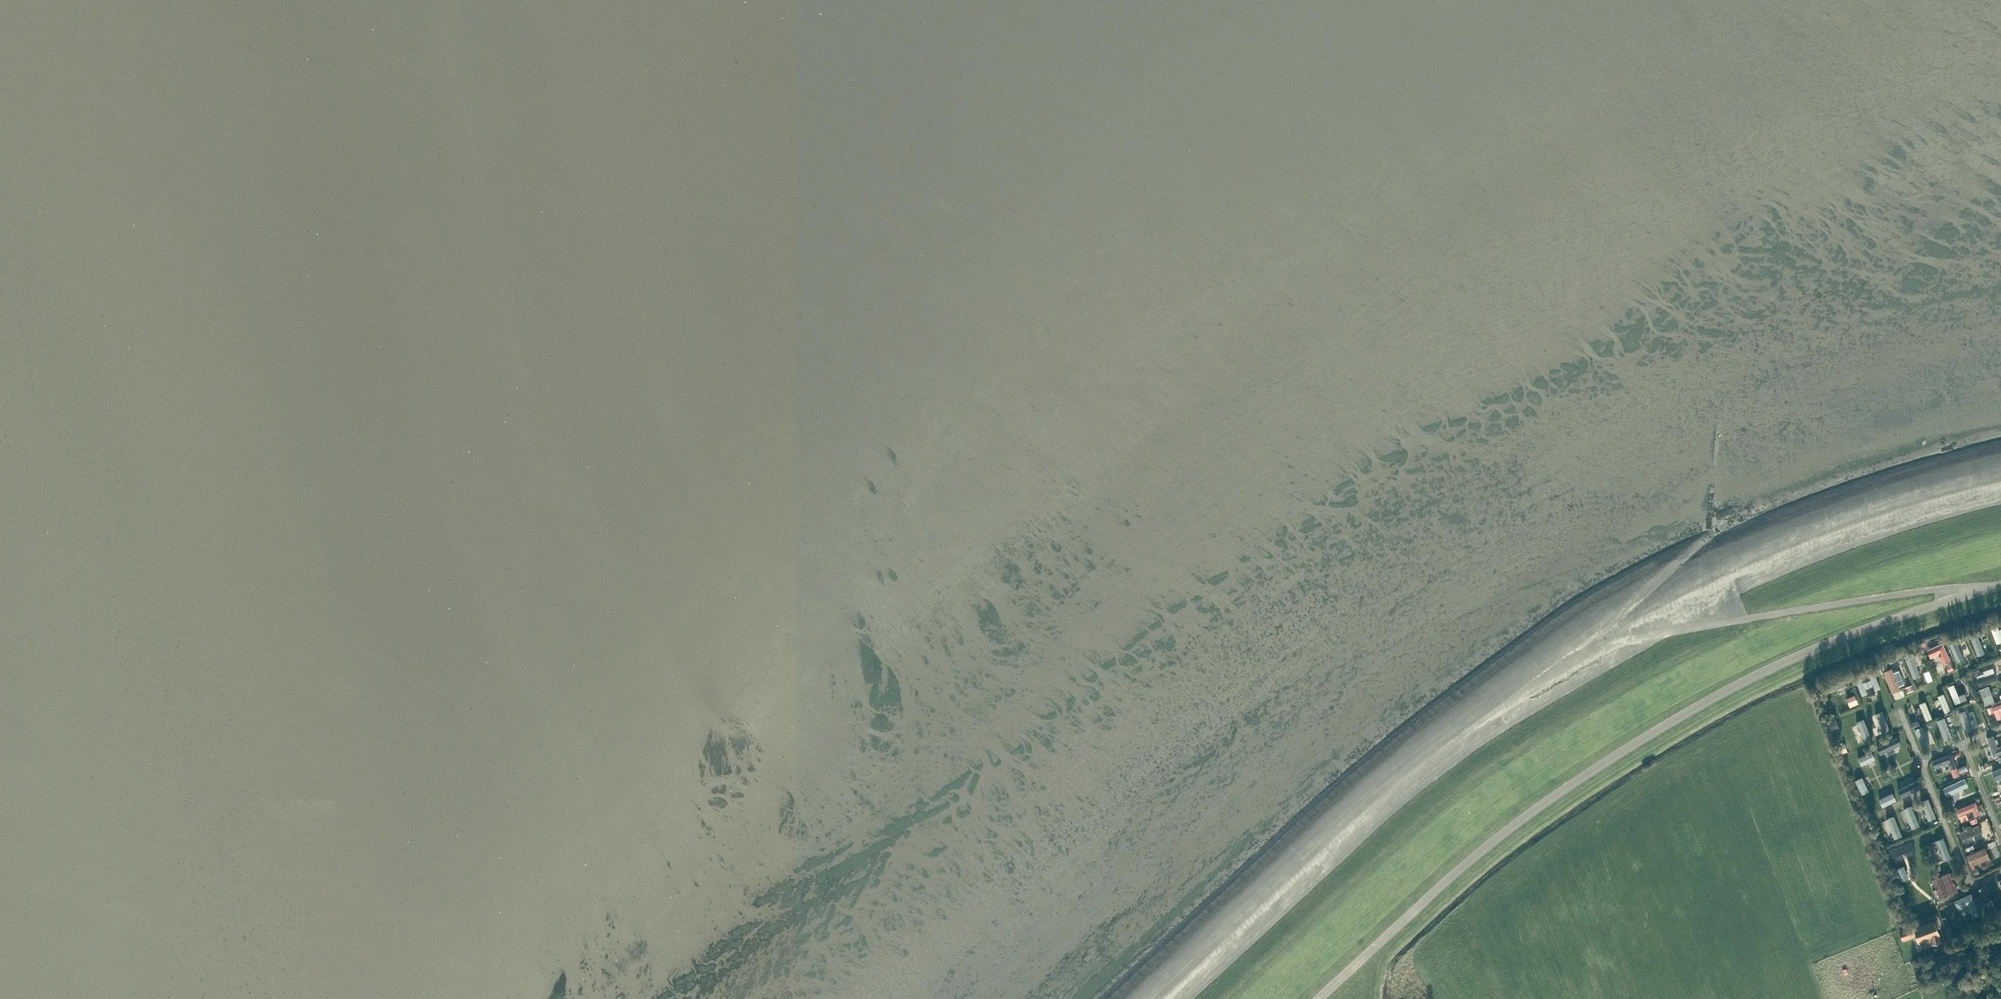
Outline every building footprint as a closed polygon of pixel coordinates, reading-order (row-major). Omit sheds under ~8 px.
[(1953,644),(1956,642),(1954,637),(1943,641),(1951,660),(1958,657),(1953,644)] [(1942,643),(1927,650),(1930,657),(1938,653),(1942,663),(1949,659),(1942,643)] [(1979,685),(1997,679),(1994,672),(1984,675),(1983,671),(1975,674),(1979,685)] [(1855,680),(1861,695),(1880,687),(1874,672),(1855,680)] [(1948,682),(1941,685),(1949,703),(1956,700),(1948,682)] [(1820,698),(1829,694),(1825,684),(1816,687),(1820,698)] [(1993,701),(1988,686),(1978,690),(1983,705),(1993,701)] [(1938,692),(1933,694),(1938,711),(1943,709),(1938,692)] [(1854,696),(1846,699),(1849,705),(1857,701),(1854,696)] [(1919,700),(1913,702),(1920,718),(1926,715),(1919,700)] [(1992,706),(1996,719),(2000,717),(2000,712),(2000,711),(2000,703),(1992,706)] [(1939,718),(1933,720),(1938,736),(1944,734),(1939,718)] [(1836,719),(1828,722),(1830,728),(1838,725),(1836,719)] [(1992,735),(1986,737),(1993,755),(2000,751),(2000,745),(1996,747),(1992,735)] [(1889,739),(1875,743),(1878,752),(1892,747),(1889,739)] [(1844,744),(1837,747),(1839,752),(1846,749),(1844,744)] [(1866,749),(1853,756),(1857,764),(1870,757),(1866,749)] [(1932,761),(1934,768),(1948,762),(1950,768),(1956,766),(1951,754),(1932,761)] [(1951,769),(1953,776),(1959,774),(1956,767),(1951,769)] [(1992,771),(1996,779),(2000,777),(2000,779),(2000,767),(1992,771)] [(1856,793),(1863,790),(1857,775),(1849,779),(1856,793)] [(1960,776),(1938,787),(1941,794),(1945,793),(1948,801),(1961,795),(1958,788),(1963,785),(1960,776)] [(1900,794),(1913,788),(1910,780),(1897,786),(1900,794)] [(1888,792),(1874,797),(1876,805),(1890,800),(1888,792)] [(1917,800),(1922,817),(1929,815),(1923,798),(1917,800)] [(1957,809),(1959,815),(1971,810),(1974,815),(1979,813),(1975,802),(1957,809)] [(1908,808),(1901,811),(1907,827),(1914,824),(1908,808)] [(1890,820),(1883,822),(1889,838),(1896,836),(1890,820)] [(1939,836),(1931,839),(1936,858),(1944,856),(1939,836)] [(1967,850),(1974,847),(1971,841),(1964,844),(1967,850)] [(1966,854),(1970,864),(1988,857),(1983,847),(1966,854)] [(1912,870),(1919,866),(1914,857),(1908,860),(1912,870)] [(1904,866),(1897,869),(1900,878),(1907,876),(1904,866)] [(1943,870),(1926,878),(1934,897),(1952,889),(1943,870)] [(1980,914),(1971,894),(1955,901),(1958,908),(1967,904),(1973,917),(1980,914)] [(1941,941),(1934,920),(1913,928),(1918,942),(1930,938),(1932,944),(1936,943),(1936,944),(1938,943),(1938,942),(1941,941)] [(1937,965),(1933,952),(1922,956),(1927,968),(1937,965)]
